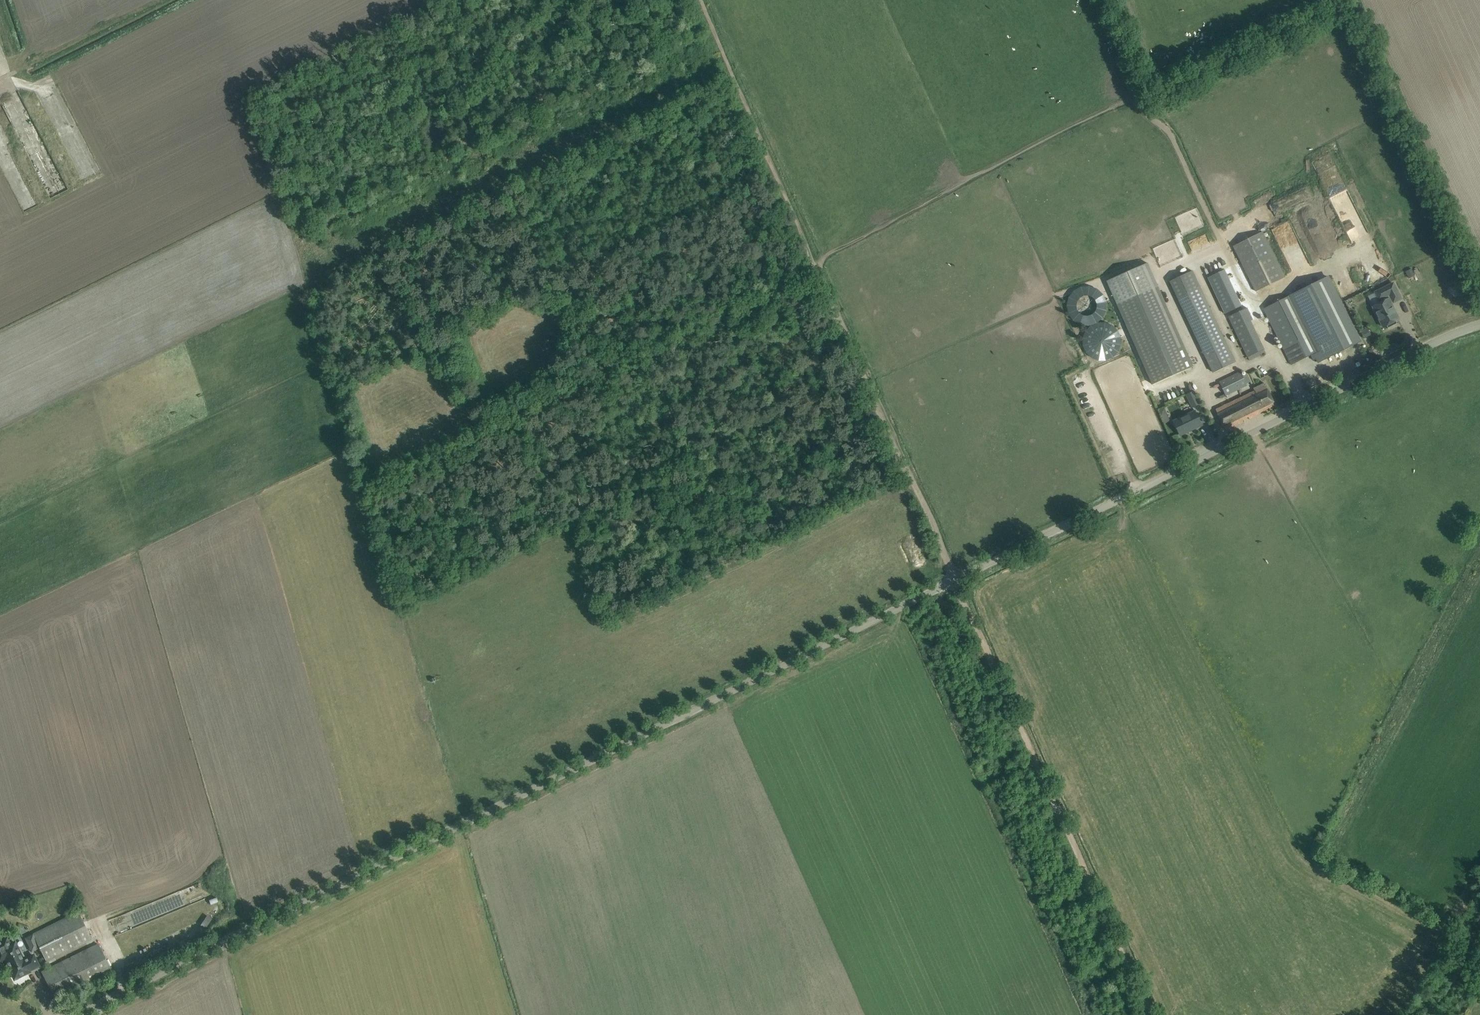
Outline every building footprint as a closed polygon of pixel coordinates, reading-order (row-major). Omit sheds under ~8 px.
[(1233,246),(1255,291),(1284,277),(1262,232),(1233,246)] [(1147,263),(1107,281),(1153,384),(1193,365),(1147,263)] [(1242,306),(1225,270),(1208,278),(1225,314),(1242,306)] [(1193,271),(1170,282),(1213,373),(1236,362),(1193,271)] [(1327,277),(1293,294),(1321,350),(1314,354),(1316,359),(1318,363),(1360,342),(1327,277)] [(1376,292),(1368,296),(1373,306),(1384,327),(1387,326),(1388,329),(1397,324),(1396,321),(1399,320),(1391,303),(1393,302),(1394,302),(1401,299),(1394,284),(1376,292)] [(1263,309),(1291,365),(1314,354),(1321,350),(1293,294),(1263,309)] [(1094,298),(1079,295),(1075,312),(1092,315),(1094,308),(1092,308),(1094,298)] [(1250,321),(1253,319),(1247,308),(1229,316),(1248,357),(1264,349),(1250,321)] [(1116,348),(1116,340),(1106,340),(1106,338),(1097,338),(1097,354),(1109,354),(1109,348),(1116,348)] [(1242,377),(1240,372),(1219,382),(1226,396),(1247,385),(1246,384),(1250,382),(1247,374),(1242,377)] [(1259,414),(1275,406),(1265,385),(1264,383),(1253,388),(1254,391),(1247,394),(1248,396),(1250,395),(1259,414)] [(1199,403),(1194,392),(1187,395),(1192,407),(1199,403)] [(1247,394),(1216,410),(1226,430),(1244,422),(1243,420),(1248,417),(1249,419),(1259,414),(1250,395),(1248,396),(1247,394)] [(1173,421),(1176,426),(1180,435),(1202,425),(1195,411),(1173,421)] [(46,962),(91,940),(78,912),(24,938),(31,952),(40,948),(46,962)] [(14,980),(31,972),(31,971),(40,966),(34,953),(24,958),(15,940),(10,943),(7,937),(0,940),(0,963),(5,960),(14,980)] [(42,972),(52,992),(56,1001),(112,973),(98,944),(42,972)]
